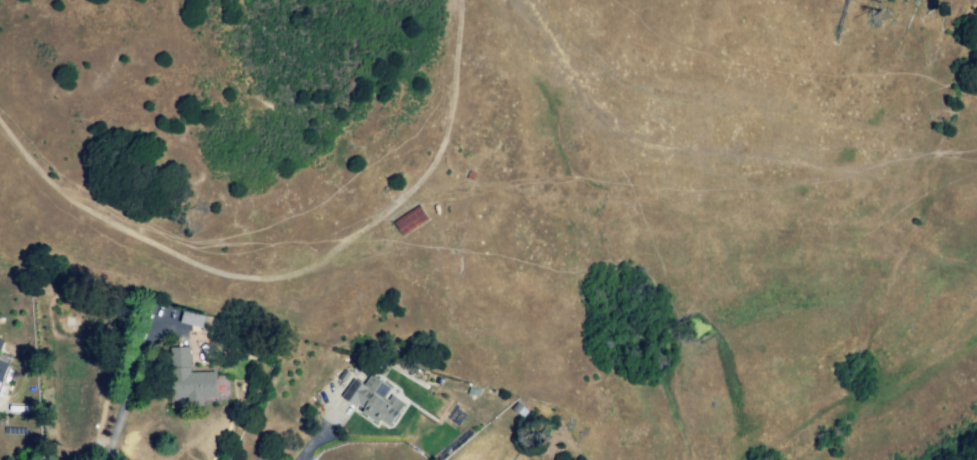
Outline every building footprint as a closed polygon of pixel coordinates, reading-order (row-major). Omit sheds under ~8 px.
[(404,238),(395,223),(422,206),(431,221),(404,238)] [(214,398),(174,402),(170,350),(189,348),(191,374),(212,371),(214,398)] [(10,358),(0,354),(0,381),(10,358)] [(342,402),(363,371),(405,399),(383,430),(342,402)]
